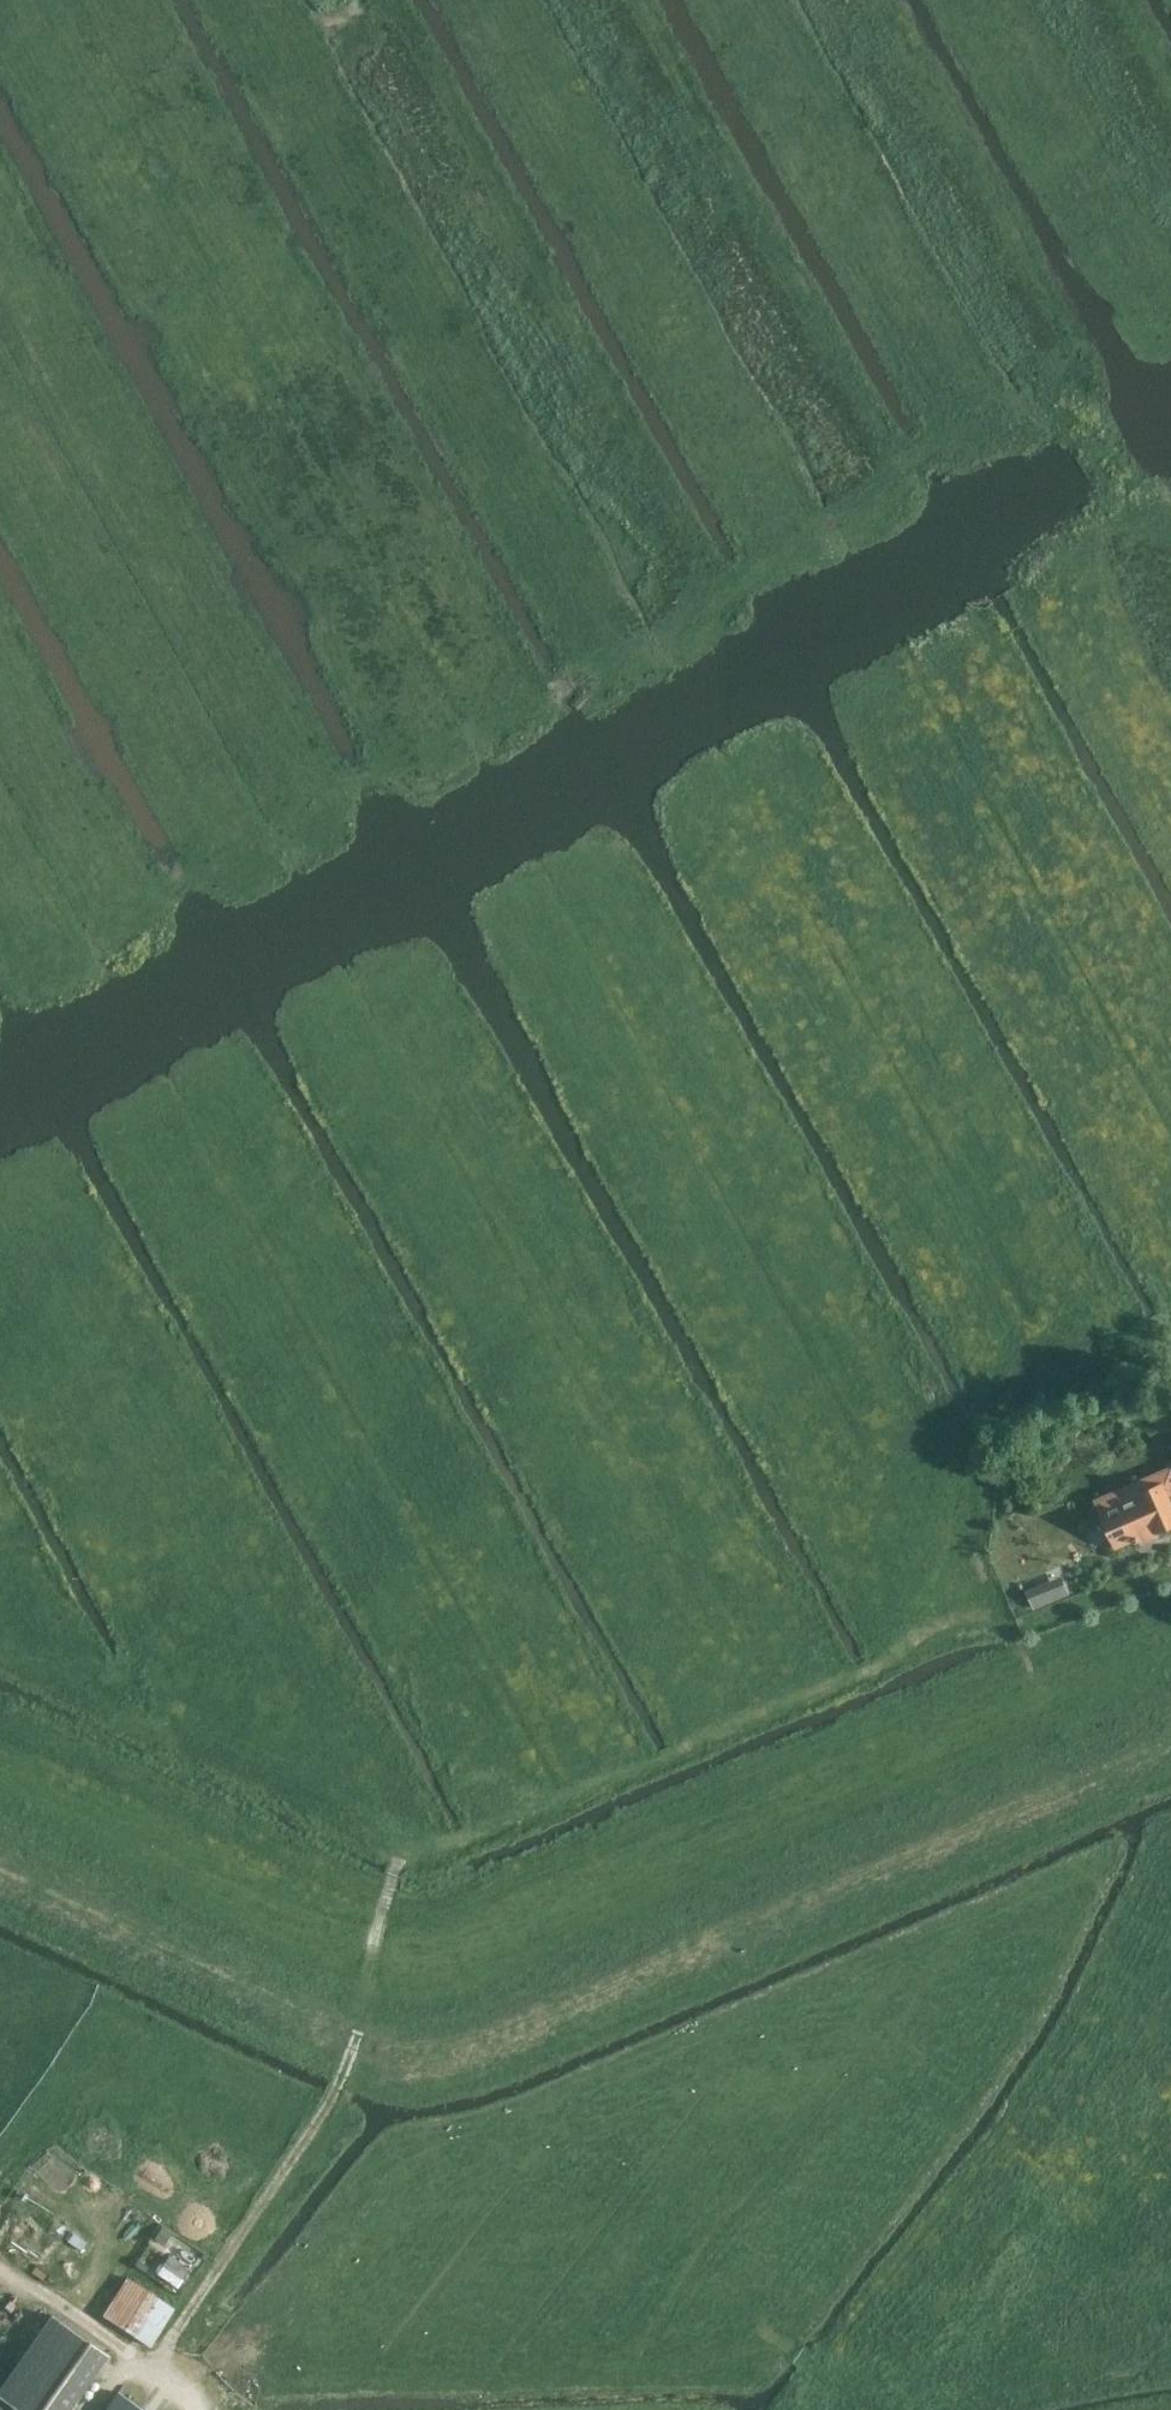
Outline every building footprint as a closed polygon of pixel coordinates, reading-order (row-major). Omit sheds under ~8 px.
[(1102,1512),(1116,1546),(1156,1529),(1157,1532),(1170,1525),(1170,1469),(1097,1501),(1102,1512)] [(996,1522),(992,1553),(1013,1602),(1038,1593),(1016,1543),(1012,1544),(1002,1519),(996,1522)] [(1046,1583),(1027,1590),(1035,1609),(1053,1601),(1046,1583)] [(164,2225),(155,2237),(165,2244),(173,2232),(164,2225)] [(101,2317),(149,2348),(174,2310),(126,2278),(101,2317)] [(51,2313),(0,2386),(0,2409),(69,2409),(109,2353),(51,2313)] [(119,2391),(106,2409),(147,2409),(119,2391)]
